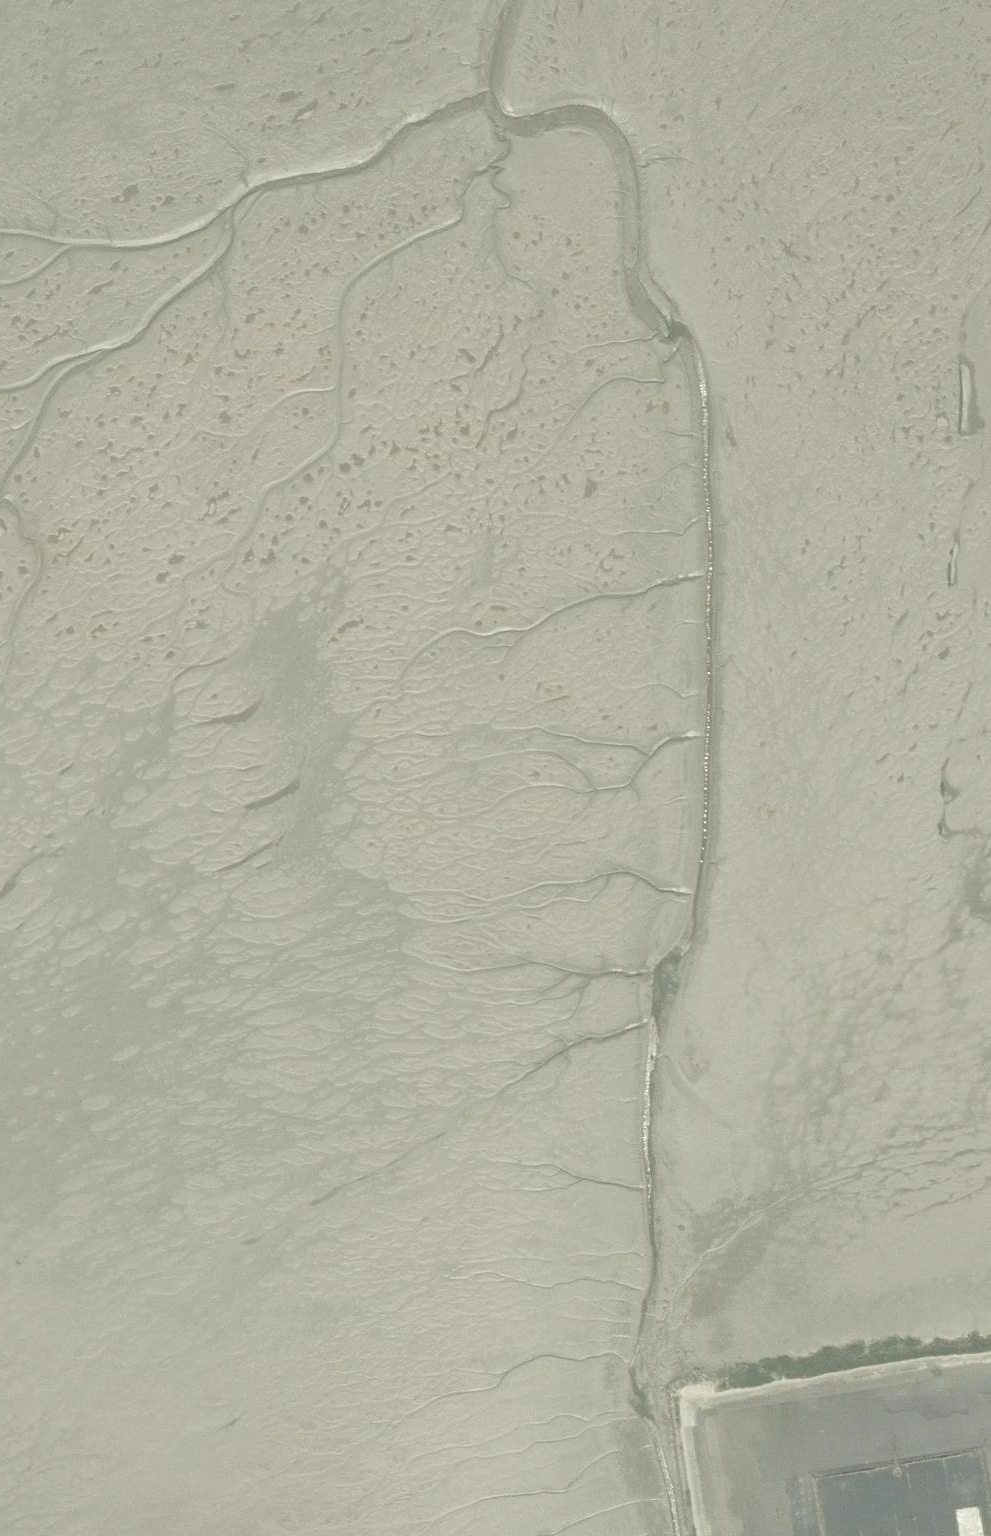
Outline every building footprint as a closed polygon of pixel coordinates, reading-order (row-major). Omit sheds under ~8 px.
[(990,1526),(966,1529),(967,1535),(990,1535),(990,1531),(990,1526)]
